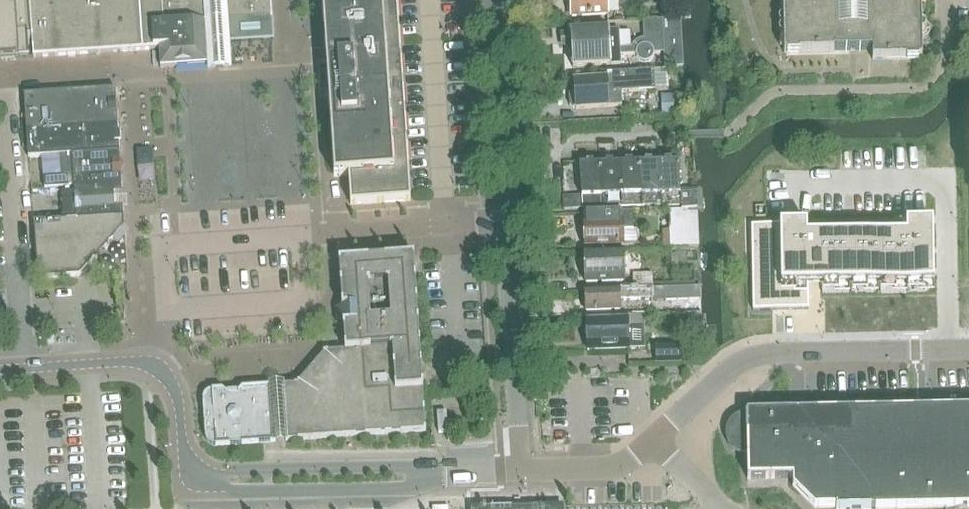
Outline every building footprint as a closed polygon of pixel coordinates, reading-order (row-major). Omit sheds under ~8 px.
[(29,58),(28,35),(31,35),(33,55),(33,57),(109,52),(159,49),(160,68),(207,65),(208,65),(208,66),(231,65),(229,42),(251,41),(273,40),(272,19),(271,0),(0,0),(0,60),(29,58)] [(337,2),(322,3),(334,177),(349,176),(351,205),(411,201),(397,0),(337,0),(337,2)] [(571,3),(568,6),(568,11),(572,13),(572,17),(608,15),(607,0),(571,0),(571,3)] [(922,41),(924,41),(929,38),(931,34),(931,29),(928,24),(924,22),(921,22),(921,0),(783,0),(784,53),(850,52),(872,51),(873,60),(922,59),(922,41)] [(631,48),(620,48),(619,30),(571,33),(571,35),(568,36),(565,33),(563,36),(563,45),(566,47),(569,45),(571,44),(573,67),(621,65),(620,57),(636,56),(636,57),(637,59),(638,60),(639,61),(641,62),(642,63),(644,63),(646,63),(647,63),(650,61),(651,60),(652,60),(652,59),(653,57),(654,56),(654,54),(664,53),(665,68),(683,67),(681,19),(643,21),(644,39),(642,39),(640,39),(638,40),(637,41),(635,43),(633,44),(631,47),(631,48)] [(605,73),(605,79),(574,81),(575,91),(572,91),(569,94),(570,105),(573,108),(576,108),(576,109),(622,106),(621,92),(655,90),(653,70),(605,73)] [(24,95),(26,131),(118,125),(115,89),(24,95)] [(71,155),(115,152),(120,152),(118,125),(26,131),(28,158),(71,155)] [(71,155),(74,187),(118,184),(122,180),(120,155),(115,152),(71,155)] [(678,159),(658,160),(661,206),(681,206),(682,210),(697,210),(698,210),(697,193),(696,193),(680,194),(678,159)] [(639,160),(619,161),(622,207),(642,207),(639,160)] [(658,160),(639,160),(642,207),(661,206),(658,160)] [(603,208),(599,161),(579,162),(582,208),(603,208)] [(619,161),(599,161),(603,208),(622,207),(619,161)] [(74,187),(76,219),(120,216),(118,184),(74,187)] [(698,246),(697,210),(682,210),(668,211),(669,230),(663,231),(663,248),(670,247),(698,246)] [(633,230),(632,211),(583,213),(585,246),(623,244),(623,230),(633,230)] [(120,216),(76,219),(34,222),(38,278),(79,276),(124,225),(123,216),(120,216)] [(806,224),(751,225),(753,311),(809,310),(808,281),(820,281),(820,285),(934,283),(933,222),(906,223),(906,234),(807,236),(806,224)] [(585,251),(586,283),(625,281),(624,250),(585,251)] [(415,257),(339,261),(345,351),(325,352),(297,384),(282,385),(285,441),(366,436),(427,431),(421,361),(415,257)] [(633,287),(653,287),(653,273),(633,274),(633,287)] [(686,287),(654,288),(654,299),(670,299),(671,314),(702,314),(701,286),(686,287)] [(654,288),(586,290),(586,312),(620,311),(620,300),(654,299),(654,288)] [(587,318),(587,339),(588,350),(628,349),(628,327),(644,326),(644,316),(587,318)] [(678,361),(678,346),(657,346),(657,361),(678,361)] [(202,400),(203,403),(205,435),(205,439),(207,442),(209,444),(212,446),(216,446),(275,442),(272,386),(242,388),(238,393),(226,393),(222,390),(212,390),(212,391),(208,391),(206,393),(204,396),(202,400)] [(747,452),(747,479),(792,479),(792,488),(814,508),(835,508),(909,508),(968,508),(968,408),(834,411),(746,412),(746,417),(743,417),(739,418),(735,421),(732,424),(730,428),(729,432),(729,436),(729,440),(732,445),(734,448),(738,450),(742,452),(747,452)]
